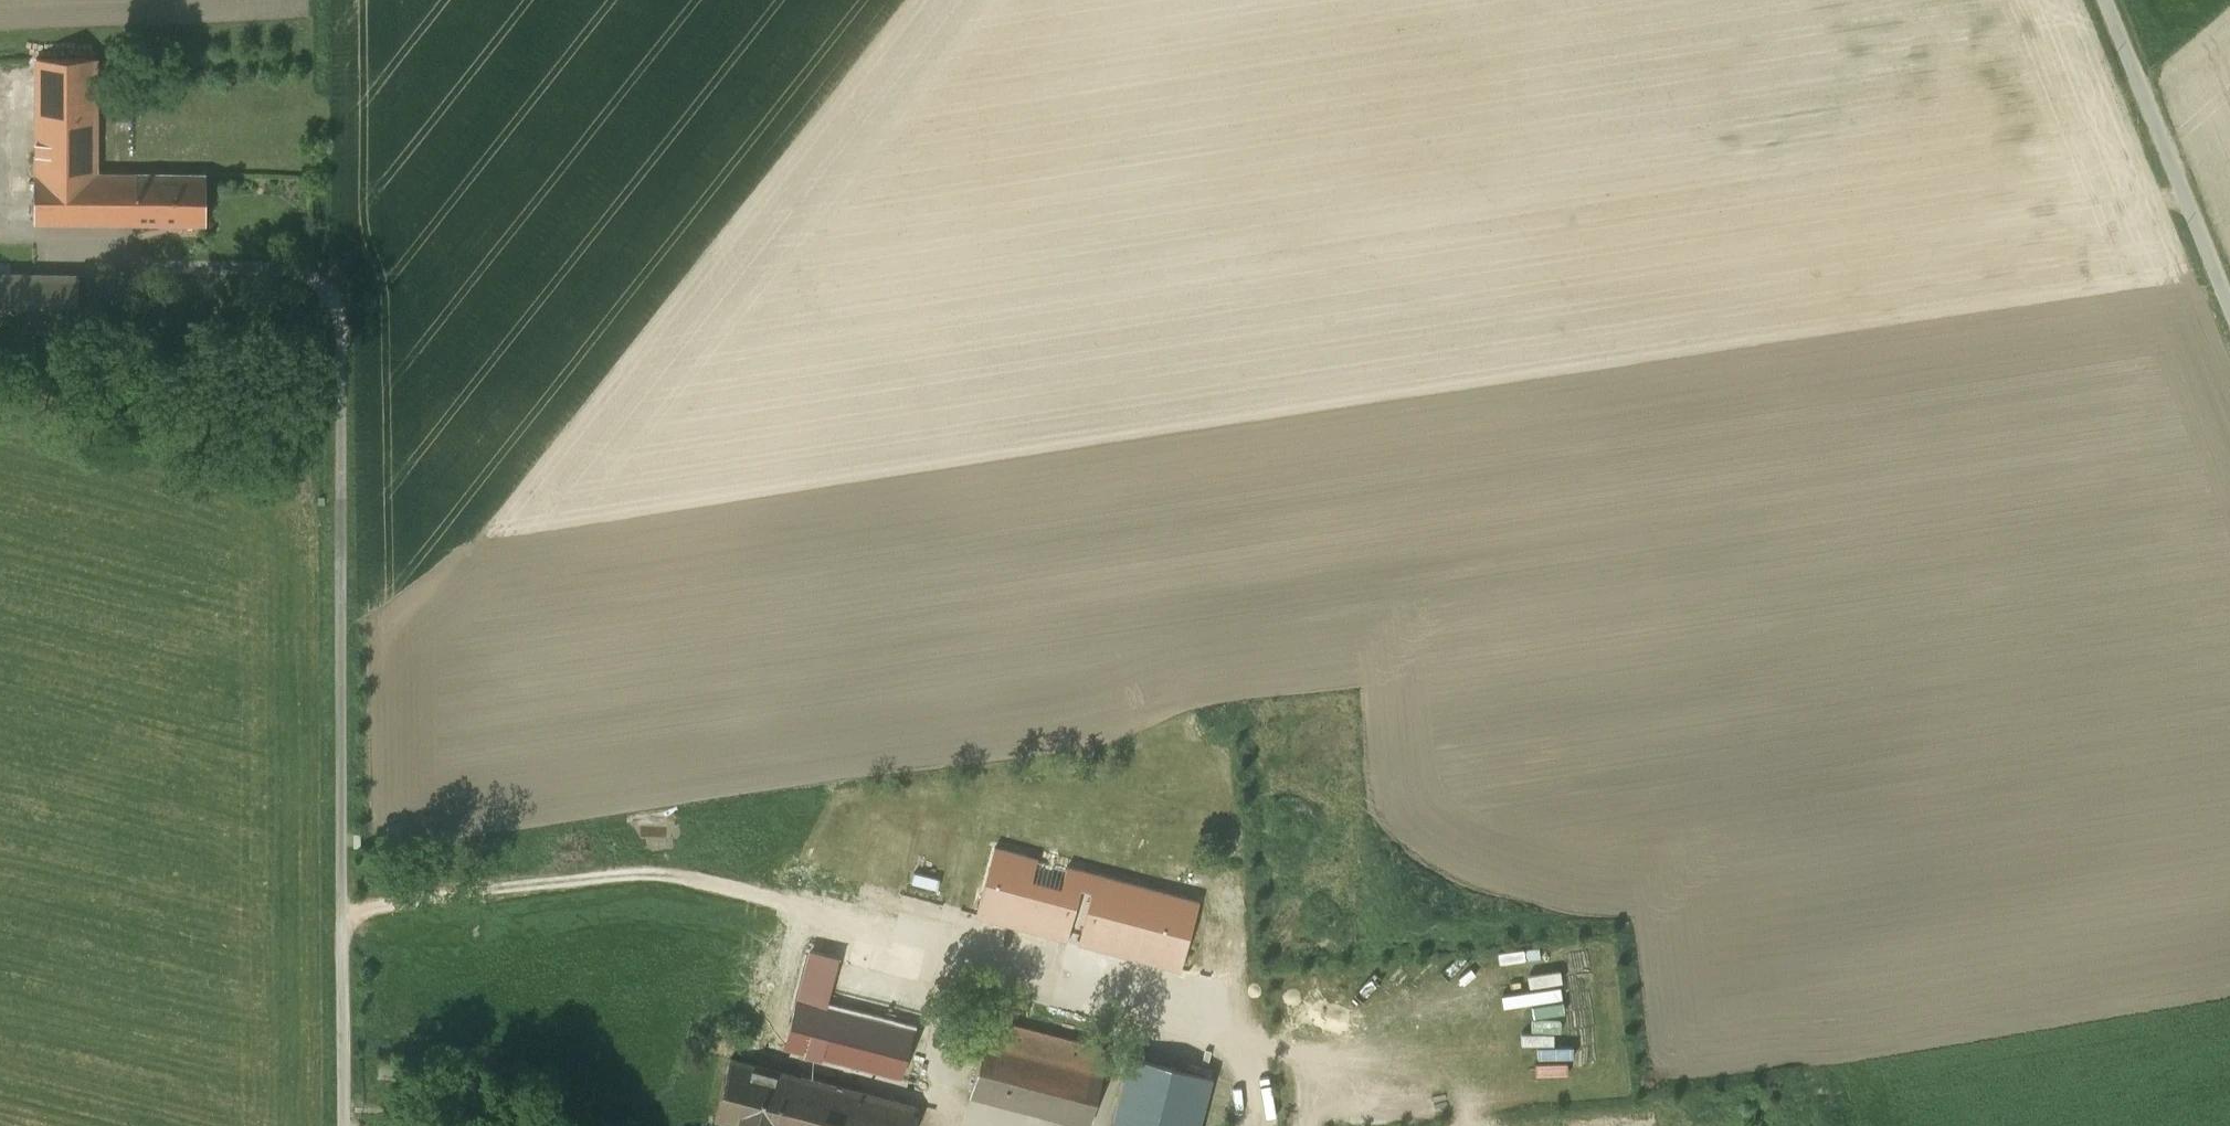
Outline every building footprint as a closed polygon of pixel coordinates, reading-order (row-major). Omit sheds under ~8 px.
[(37,59),(37,122),(96,123),(96,59),(37,59)] [(36,223),(158,224),(158,176),(95,175),(96,123),(37,122),(36,223)] [(158,176),(158,224),(204,225),(205,176),(158,176)] [(0,276),(0,329),(79,331),(80,277),(0,276)] [(1133,885),(995,849),(978,916),(1180,970),(1197,903),(1133,885)] [(795,1125),(908,1125),(920,1078),(899,1073),(910,1031),(824,1009),(861,867),(834,860),(786,1045),(809,1051),(802,1077),(807,1078),(795,1125)] [(1109,1049),(990,1019),(971,1093),(1090,1123),(1109,1049)] [(1130,1056),(1111,1125),(1199,1125),(1212,1078),(1130,1056)] [(807,1078),(802,1077),(730,1059),(715,1120),(738,1125),(795,1125),(807,1078)]
